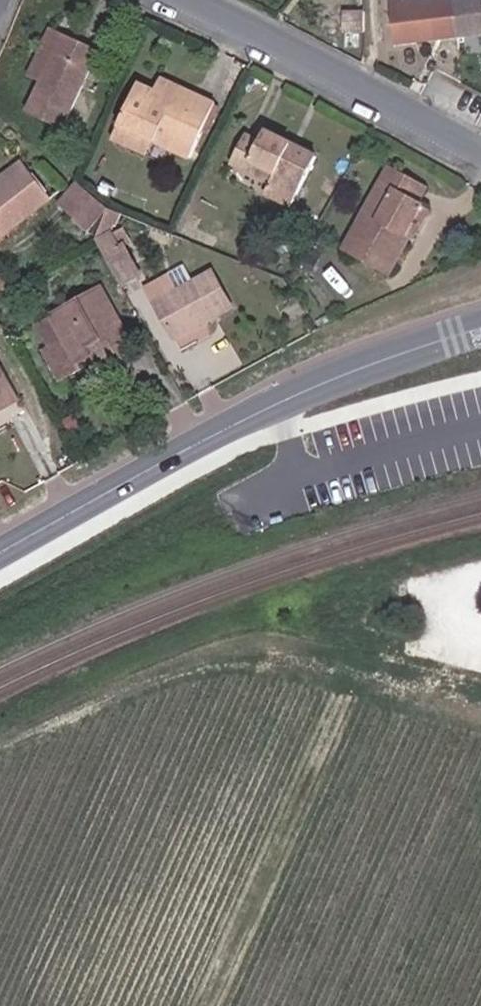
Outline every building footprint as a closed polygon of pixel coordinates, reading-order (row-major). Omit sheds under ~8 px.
[(398,10),(397,1),(384,3),(388,48),(480,39),(480,1),(398,10)] [(362,33),(362,12),(341,13),(341,33),(362,33)] [(29,76),(39,81),(60,33),(50,28),(29,76)] [(60,33),(39,81),(24,111),(64,129),(100,52),(60,33)] [(190,107),(196,94),(163,79),(157,92),(190,107)] [(119,126),(152,141),(191,158),(215,104),(196,94),(190,107),(157,92),(138,83),(119,126)] [(146,154),(152,141),(119,126),(113,140),(146,154)] [(266,194),(291,207),(316,156),(265,131),(260,142),(244,135),(231,163),(270,182),(266,194)] [(24,169),(20,163),(0,178),(0,187),(24,169)] [(366,223),(350,253),(389,275),(409,238),(406,236),(423,202),(419,199),(424,187),(388,167),(360,219),(366,223)] [(2,236),(48,199),(24,169),(0,187),(0,233),(2,236)] [(59,205),(74,218),(92,196),(78,183),(59,205)] [(90,231),(108,209),(92,196),(74,218),(90,231)] [(406,236),(409,238),(412,239),(430,207),(423,202),(406,236)] [(344,250),(350,253),(366,223),(360,219),(344,250)] [(118,246),(123,244),(131,239),(124,226),(112,233),(118,246)] [(96,241),(122,287),(140,276),(123,244),(118,246),(112,233),(96,241)] [(167,289),(174,285),(168,275),(145,288),(174,340),(231,307),(211,270),(176,289),(169,293),(167,289)] [(176,289),(174,285),(167,289),(169,293),(176,289)] [(61,382),(97,362),(89,348),(103,340),(105,343),(109,340),(116,352),(131,343),(101,288),(48,317),(60,339),(43,349),(61,382)] [(89,348),(97,362),(116,352),(109,340),(105,343),(103,340),(89,348)] [(20,400),(0,365),(0,410),(20,400)]
